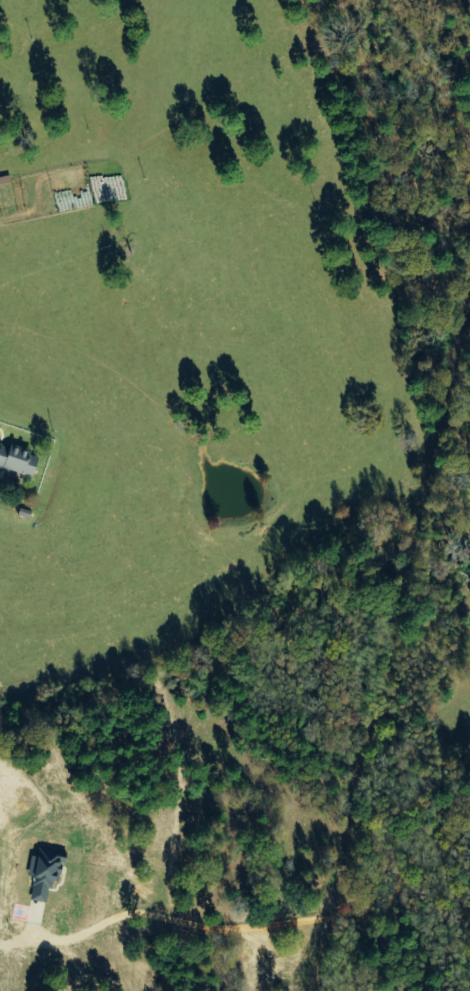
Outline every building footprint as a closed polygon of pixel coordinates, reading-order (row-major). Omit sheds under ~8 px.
[(39,458),(0,443),(0,468),(31,479),(39,458)] [(28,901),(48,905),(55,864),(65,865),(67,853),(52,851),(50,862),(29,859),(26,878),(32,879),(28,901)]
